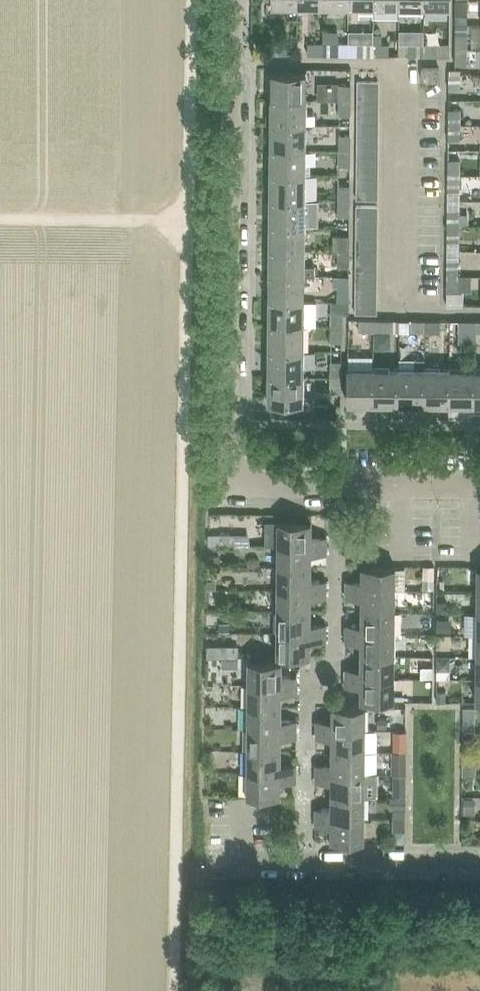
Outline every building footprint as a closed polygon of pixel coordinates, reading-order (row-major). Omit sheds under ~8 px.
[(424,0),(399,0),(398,8),(424,8),(424,0)] [(424,8),(450,8),(450,0),(424,0),(424,8)] [(467,0),(456,0),(456,15),(467,15),(467,0)] [(467,35),(456,34),(456,50),(467,50),(467,35)] [(287,44),(271,44),(271,55),(287,55),(287,44)] [(322,56),(322,44),(308,44),(307,55),(322,56)] [(322,44),(322,56),(338,56),(338,44),(322,44)] [(373,56),(373,45),(358,45),(358,56),(373,56)] [(373,45),(373,56),(389,56),(389,45),(373,45)] [(423,45),(413,45),(408,45),(408,56),(423,56),(423,45)] [(423,56),(439,57),(439,45),(423,45),(423,56)] [(467,65),(467,50),(456,50),(456,65),(467,65)] [(439,82),(439,69),(422,68),(422,81),(439,82)] [(270,100),(306,100),(306,74),(271,74),(270,100)] [(461,75),(455,74),(449,74),(449,90),(460,91),(461,75)] [(380,82),(379,82),(358,81),(358,92),(379,92),(380,82)] [(351,85),(350,85),(340,85),(340,100),(351,100),(351,85)] [(379,103),(379,92),(358,92),(357,103),(379,103)] [(305,125),(306,100),(270,100),(270,125),(305,125)] [(351,117),(351,100),(340,100),(340,116),(351,117)] [(379,114),(379,103),(357,103),(357,114),(379,114)] [(448,125),(460,125),(460,109),(449,109),(448,125)] [(379,125),(379,114),(357,114),(357,124),(379,125)] [(379,135),(379,125),(357,124),(357,135),(379,135)] [(305,150),(305,125),(270,125),(270,150),(305,150)] [(460,141),(460,125),(448,125),(448,141),(460,141)] [(379,146),(379,135),(357,135),(357,146),(379,146)] [(351,136),(350,136),(339,136),(339,150),(350,150),(351,136)] [(379,157),(379,146),(357,146),(357,157),(379,157)] [(305,175),(305,150),(270,150),(270,175),(305,175)] [(350,167),(350,150),(339,150),(339,167),(350,167)] [(379,168),(379,157),(357,157),(357,168),(379,168)] [(448,176),(459,176),(459,160),(448,160),(448,176)] [(378,179),(379,168),(357,168),(356,178),(378,179)] [(305,201),(305,175),(270,175),(269,200),(305,201)] [(459,192),(459,176),(448,176),(448,192),(459,192)] [(378,190),(378,179),(356,178),(356,189),(378,190)] [(350,186),(349,186),(339,186),(339,201),(350,201),(350,186)] [(378,201),(378,190),(356,189),(356,200),(378,201)] [(305,226),(305,201),(269,200),(269,226),(305,226)] [(350,217),(350,201),(339,201),(339,217),(350,217)] [(467,201),(467,215),(479,215),(479,201),(467,201)] [(378,217),(378,207),(356,206),(356,217),(378,217)] [(447,225),(459,225),(459,211),(447,211),(447,225)] [(378,228),(378,217),(356,217),(356,227),(378,228)] [(458,242),(459,225),(447,225),(447,242),(458,242)] [(304,251),(305,226),(269,226),(269,251),(304,251)] [(378,239),(378,228),(356,227),(356,239),(378,239)] [(349,237),(338,237),(338,251),(349,251),(349,237)] [(378,250),(378,239),(356,239),(356,250),(378,250)] [(377,261),(378,250),(356,250),(355,260),(377,261)] [(304,266),(304,251),(269,251),(269,276),(304,276),(304,275),(314,275),(314,266),(304,266)] [(349,268),(349,251),(338,251),(338,268),(349,268)] [(377,271),(377,261),(355,260),(355,271),(377,271)] [(447,275),(458,276),(458,261),(447,261),(447,275)] [(377,282),(377,271),(355,271),(355,282),(377,282)] [(458,292),(458,276),(447,275),(446,292),(458,292)] [(304,301),(304,276),(269,276),(269,301),(304,301)] [(377,293),(377,282),(355,282),(355,292),(377,293)] [(349,302),(349,287),(338,287),(338,302),(349,302)] [(377,304),(377,293),(355,292),(355,303),(377,304)] [(304,326),(304,301),(269,301),(268,326),(304,326)] [(377,314),(377,304),(355,303),(355,314),(377,314)] [(342,327),(342,311),(331,311),(331,327),(342,327)] [(374,332),(374,321),(358,320),(358,332),(374,332)] [(374,321),(374,332),(399,332),(399,321),(389,321),(377,321),(374,321)] [(424,332),(425,321),(408,321),(408,332),(424,332)] [(439,333),(440,321),(425,321),(424,332),(439,333)] [(459,333),(474,333),(474,321),(458,321),(459,333)] [(303,352),(304,326),(268,326),(268,351),(303,352)] [(342,343),(342,327),(331,327),(331,343),(342,343)] [(303,377),(303,352),(268,351),(268,377),(303,377)] [(399,369),(398,404),(424,404),(424,369),(424,360),(415,360),(415,369),(399,369)] [(341,378),(342,362),(330,362),(330,377),(341,378)] [(374,369),(349,369),(348,369),(347,404),(373,404),(374,369)] [(398,404),(399,369),(374,369),(373,404),(398,404)] [(449,404),(449,369),(424,369),(424,404),(449,404)] [(474,405),(475,370),(449,369),(449,404),(474,405)] [(303,403),(303,377),(268,377),(268,403),(303,403)] [(341,393),(341,378),(330,377),(330,393),(341,393)] [(325,545),(326,537),(310,537),(310,522),(277,522),(267,522),(267,545),(277,545),(325,545)] [(325,555),(325,545),(277,545),(277,566),(310,567),(310,554),(325,555)] [(310,580),(310,567),(277,566),(277,589),(325,590),(325,580),(310,580)] [(394,567),(371,567),(361,567),(361,581),(345,581),(345,590),(394,591),(394,567)] [(400,582),(399,595),(425,596),(425,583),(400,582)] [(325,599),(325,590),(277,589),(276,611),(310,611),(310,598),(325,599)] [(394,613),(394,591),(345,590),(345,599),(360,599),(360,612),(394,613)] [(310,625),(310,611),(276,611),(276,633),(325,634),(325,625),(310,625)] [(394,634),(394,613),(360,612),(360,625),(345,625),(344,634),(394,634)] [(325,643),(325,634),(276,633),(276,656),(310,656),(310,643),(325,643)] [(393,657),(394,634),(344,634),(344,643),(360,643),(360,656),(393,657)] [(452,663),(452,649),(438,648),(438,663),(452,663)] [(454,651),(454,664),(469,664),(469,652),(454,651)] [(393,679),(393,657),(360,656),(359,669),(344,669),(344,678),(393,679)] [(281,676),(281,662),(248,661),(247,684),(296,685),(296,676),(281,676)] [(393,701),(393,679),(344,678),(344,687),(359,687),(359,701),(393,701)] [(296,694),(296,685),(247,684),(247,706),(280,707),(281,694),(296,694)] [(280,720),(280,707),(247,706),(247,728),(295,729),(295,720),(280,720)] [(364,708),(344,707),(331,707),(331,721),(315,721),(315,729),(364,730),(364,708)] [(401,745),(402,723),(390,723),(388,744),(401,745)] [(295,738),(295,729),(247,728),(247,750),(280,751),(280,738),(295,738)] [(364,752),(364,730),(315,729),(315,739),(330,739),(330,752),(364,752)] [(279,764),(280,751),(247,750),(246,773),(295,773),(295,764),(279,764)] [(364,774),(364,752),(330,752),(330,765),(315,765),(315,774),(364,774)] [(294,782),(295,773),(246,773),(246,795),(279,795),(279,782),(294,782)] [(363,796),(364,774),(315,774),(314,783),(330,783),(330,796),(363,796)] [(363,819),(363,796),(330,796),(330,809),(314,809),(314,818),(363,819)] [(363,841),(363,819),(314,818),(314,826),(330,827),(329,840),(363,841)]
